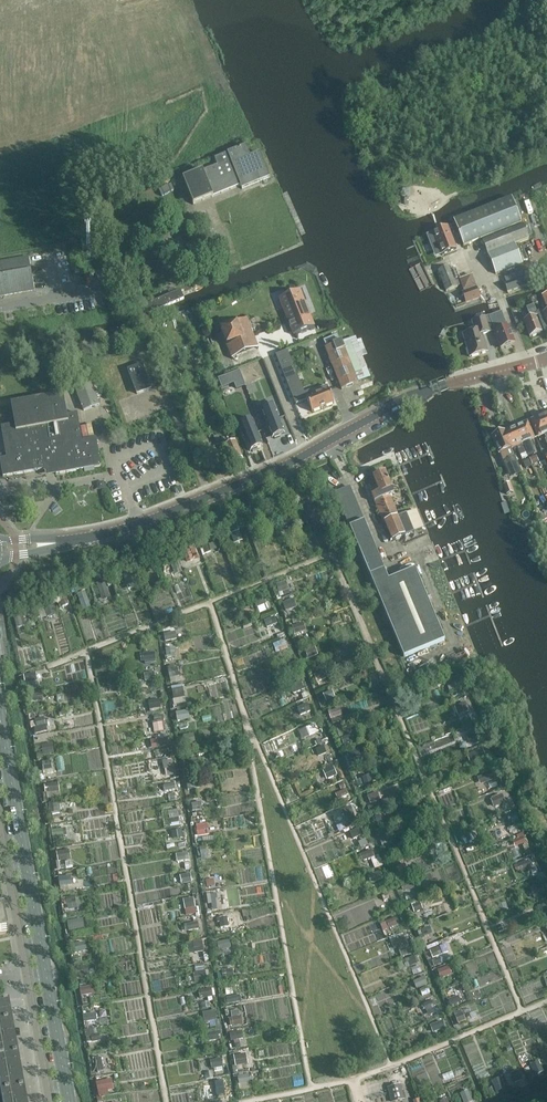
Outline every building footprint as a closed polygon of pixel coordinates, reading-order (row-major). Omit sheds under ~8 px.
[(214,159),(217,165),(183,180),(193,205),(240,186),(242,190),(270,178),(260,153),(250,157),(246,146),(214,159)] [(522,224),(512,198),(453,221),(464,247),(522,224)] [(446,224),(432,230),(442,255),(456,250),(446,224)] [(483,242),(495,274),(522,264),(515,244),(529,239),(524,226),(483,242)] [(81,243),(82,249),(94,247),(93,241),(81,243)] [(42,253),(47,279),(73,274),(68,248),(42,253)] [(35,290),(29,258),(0,263),(0,297),(35,290)] [(445,292),(458,287),(449,267),(438,272),(445,292)] [(472,275),(460,280),(464,291),(462,292),(466,304),(480,299),(472,275)] [(529,285),(526,277),(505,284),(508,292),(529,285)] [(285,308),(295,334),(316,326),(306,302),(305,303),(300,290),(288,295),(292,305),(285,308)] [(183,291),(144,307),(148,317),(187,300),(183,291)] [(129,304),(132,312),(139,309),(136,302),(129,304)] [(525,322),(531,337),(542,333),(536,317),(538,317),(534,306),(527,309),(531,320),(525,322)] [(546,330),(546,312),(539,315),(545,331),(546,330)] [(491,318),(495,330),(501,349),(515,344),(509,327),(508,328),(505,320),(499,322),(497,315),(491,318)] [(470,357),(488,352),(482,334),(495,330),(491,318),(490,317),(473,322),(476,331),(463,335),(470,357)] [(268,372),(266,366),(247,319),(220,330),(241,383),(268,372)] [(341,342),(325,348),(341,390),(358,383),(341,342)] [(144,372),(145,371),(142,364),(127,370),(129,377),(130,377),(137,395),(151,389),(144,372)] [(76,390),(84,411),(99,405),(92,384),(76,390)] [(309,392),(300,395),(298,391),(286,396),(290,407),(307,400),(312,412),(334,404),(328,387),(317,391),(319,395),(312,398),(309,392)] [(3,477),(45,469),(44,466),(54,464),(56,475),(101,466),(96,438),(82,441),(77,413),(67,415),(63,394),(11,404),(15,424),(1,427),(6,458),(0,459),(0,461),(3,477)] [(273,403),(260,407),(265,419),(272,438),(274,438),(275,439),(280,437),(279,436),(285,433),(277,414),(273,403)] [(543,416),(532,421),(539,436),(543,434),(546,442),(546,424),(543,416)] [(252,420),(240,425),(250,452),(252,451),(253,452),(258,450),(257,449),(263,447),(256,431),(252,420)] [(515,428),(528,458),(535,454),(528,441),(534,438),(527,423),(515,428)] [(511,448),(516,446),(522,460),(528,458),(515,428),(505,432),(504,432),(511,448)] [(505,450),(509,460),(508,460),(512,471),(520,467),(511,448),(504,432),(505,432),(504,431),(492,436),(499,453),(505,450)] [(242,461),(235,444),(225,448),(233,465),(242,461)] [(535,456),(528,459),(531,464),(537,461),(535,456)] [(407,513),(399,517),(390,496),(392,496),(389,491),(392,489),(386,472),(373,478),(379,492),(371,496),(383,524),(385,524),(393,541),(414,532),(407,513)] [(509,483),(503,486),(506,495),(513,493),(509,483)] [(335,493),(357,546),(404,658),(445,641),(415,569),(389,580),(350,487),(335,493)] [(177,570),(191,570),(191,553),(181,553),(181,563),(177,563),(177,570)] [(105,579),(97,583),(105,599),(112,595),(105,579)] [(278,583),(281,595),(291,592),(288,580),(278,583)] [(85,608),(92,604),(86,591),(78,595),(85,608)] [(296,598),(284,600),(287,610),(298,607),(296,598)] [(268,626),(276,623),(279,631),(283,629),(277,615),(266,619),(268,626)] [(324,684),(331,681),(326,669),(318,672),(324,684)] [(27,684),(39,683),(38,672),(26,674),(27,684)] [(185,686),(174,688),(176,703),(188,702),(185,686)] [(334,689),(325,692),(329,700),(337,697),(334,689)] [(460,714),(471,710),(467,701),(457,705),(460,714)] [(309,703),(300,706),(302,712),(311,709),(309,703)] [(40,732),(50,728),(46,715),(36,718),(40,732)] [(156,730),(165,729),(164,722),(155,723),(156,730)] [(54,742),(43,743),(45,753),(55,752),(54,742)] [(317,749),(320,756),(329,752),(325,745),(317,749)] [(349,751),(352,759),(363,754),(359,746),(349,751)] [(485,748),(469,753),(471,760),(487,756),(485,748)] [(44,761),(45,769),(54,767),(53,759),(44,761)] [(329,779),(339,774),(334,763),(324,768),(329,779)] [(60,782),(47,783),(48,798),(61,797),(60,782)] [(345,782),(334,788),(340,799),(351,793),(345,782)] [(497,807),(508,802),(504,792),(492,797),(497,807)] [(503,827),(515,824),(513,816),(501,819),(503,827)] [(210,821),(198,822),(199,835),(211,834),(210,821)] [(59,850),(61,868),(74,867),(72,849),(59,850)] [(365,861),(373,858),(377,868),(385,865),(380,853),(376,855),(374,849),(362,853),(365,861)] [(178,853),(180,861),(191,859),(189,851),(178,853)] [(515,863),(519,872),(530,868),(532,872),(539,869),(534,856),(515,863)] [(182,874),(185,884),(194,881),(191,872),(182,874)] [(62,874),(62,884),(74,884),(73,874),(62,874)] [(221,888),(221,877),(211,878),(212,889),(221,888)] [(533,889),(536,896),(546,891),(544,885),(533,889)] [(229,890),(210,891),(210,902),(222,901),(222,897),(229,896),(229,890)] [(69,908),(78,908),(78,895),(69,895),(69,908)] [(197,911),(195,896),(186,898),(188,912),(197,911)] [(8,932),(8,933),(9,933),(5,909),(4,909),(0,910),(0,933),(8,932)] [(383,922),(386,929),(401,923),(399,916),(383,922)] [(85,918),(69,919),(70,929),(86,928),(85,918)] [(428,935),(433,934),(431,926),(420,929),(422,939),(428,937),(428,935)] [(406,933),(393,937),(396,947),(409,944),(406,933)] [(204,939),(189,943),(192,952),(206,949),(204,939)] [(220,948),(232,947),(231,939),(219,941),(220,948)] [(76,942),(78,952),(87,950),(86,941),(76,942)] [(436,964),(443,962),(440,953),(448,951),(446,944),(432,948),(436,964)] [(442,977),(454,973),(450,964),(439,969),(442,977)] [(194,982),(209,979),(207,969),(192,972),(194,982)] [(426,976),(415,980),(418,987),(429,983),(426,976)] [(97,984),(81,986),(82,995),(99,993),(97,984)] [(201,997),(214,996),(214,988),(201,988),(201,997)] [(450,998),(453,1004),(462,1001),(460,995),(450,998)] [(432,999),(425,1003),(431,1013),(438,1009),(432,999)] [(13,1024),(10,1006),(0,1007),(0,1027),(13,1024)] [(207,1027),(219,1025),(218,1009),(205,1011),(207,1027)] [(242,1009),(231,1010),(233,1025),(244,1024),(242,1009)] [(433,1024),(435,1030),(447,1026),(444,1020),(433,1024)] [(0,1027),(0,1062),(19,1058),(13,1024),(0,1027)] [(101,1028),(89,1028),(89,1040),(101,1040),(101,1028)] [(232,1032),(234,1042),(246,1040),(244,1029),(232,1032)] [(236,1054),(237,1064),(250,1062),(248,1052),(236,1054)] [(94,1058),(96,1071),(106,1069),(103,1056),(94,1058)] [(224,1057),(213,1059),(215,1069),(225,1067),(224,1057)] [(0,1062),(0,1089),(1,1097),(26,1092),(19,1058),(0,1062)] [(542,1060),(532,1064),(536,1073),(545,1068),(542,1060)] [(240,1074),(240,1084),(252,1084),(252,1073),(240,1074)] [(108,1079),(100,1081),(102,1093),(110,1091),(108,1079)] [(393,1101),(401,1100),(401,1101),(407,1101),(404,1083),(390,1086),(393,1101)] [(1,1097),(2,1101),(27,1101),(26,1092),(1,1097)]
